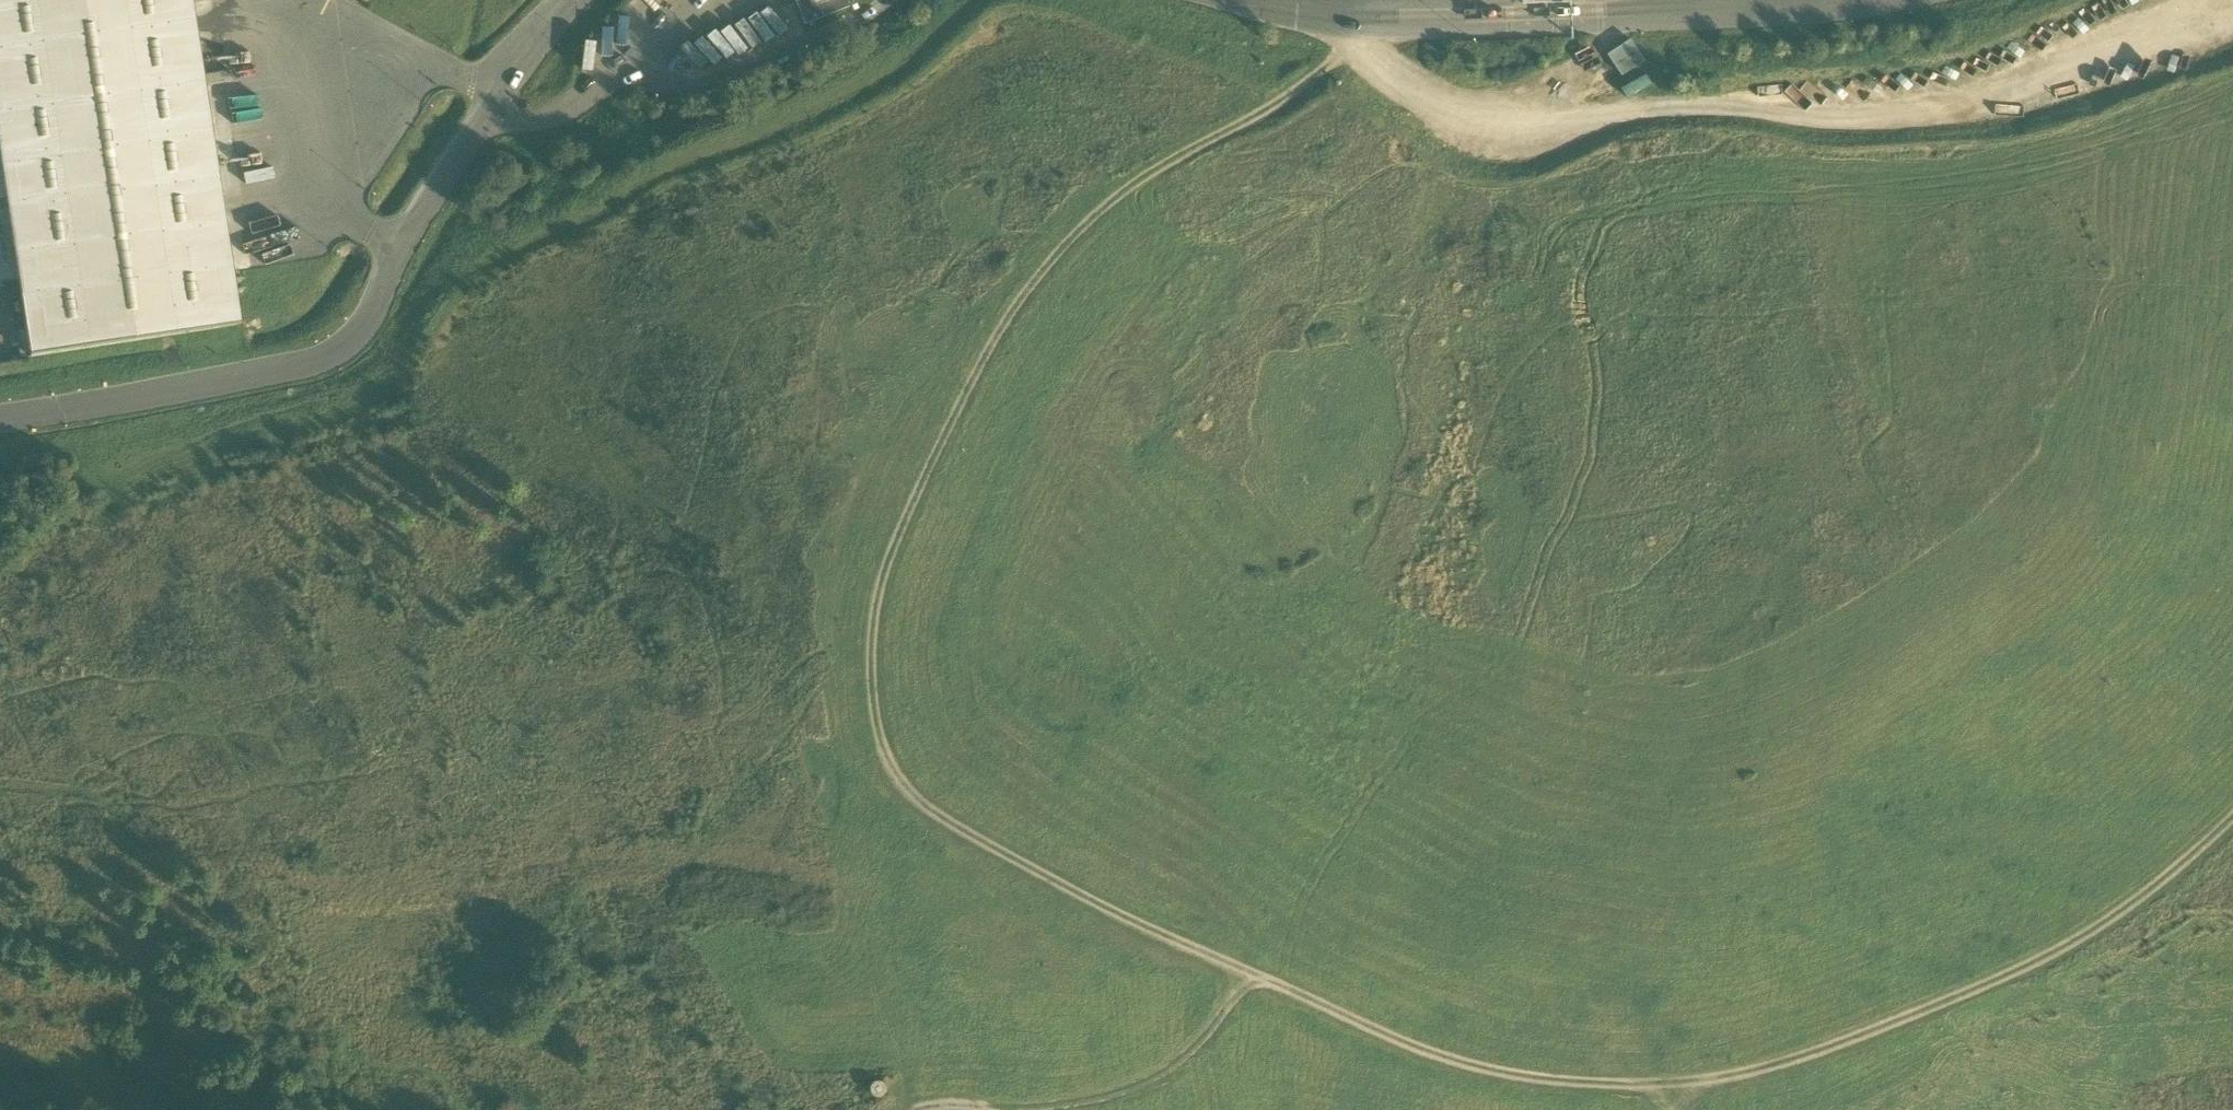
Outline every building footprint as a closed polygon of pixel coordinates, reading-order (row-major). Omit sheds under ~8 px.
[(6,200),(18,280),(23,316),(29,357),(239,326),(190,0),(0,0),(0,162),(6,200)] [(805,24),(857,3),(856,0),(796,0),(805,24)] [(1609,55),(1623,76),(1646,61),(1632,40),(1609,55)] [(6,200),(0,200),(0,283),(4,282),(18,280),(6,200)] [(4,282),(10,318),(23,316),(18,280),(4,282)]
